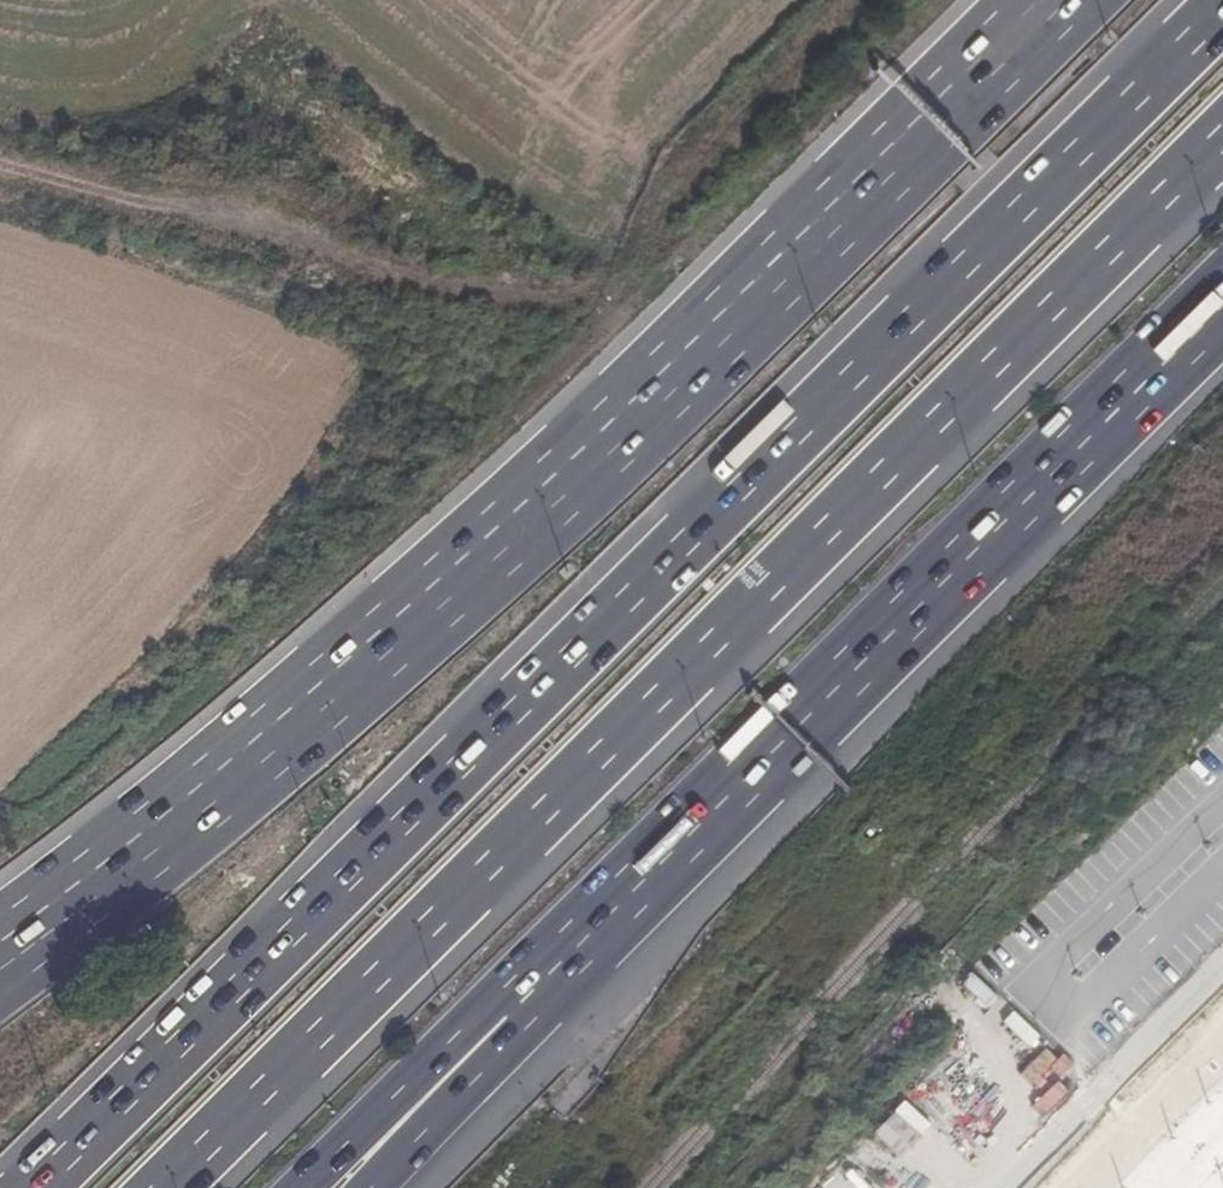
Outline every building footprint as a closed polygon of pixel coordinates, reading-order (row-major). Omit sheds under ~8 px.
[(1217,718),(1222,715),(1222,696),(1209,705),(1217,718)] [(1049,1048),(1012,1072),(1040,1116),(1077,1093),(1049,1048)] [(918,1099),(899,1108),(916,1143),(935,1134),(918,1099)] [(851,1150),(865,1164),(877,1152),(897,1173),(912,1159),(878,1124),(851,1150)]
